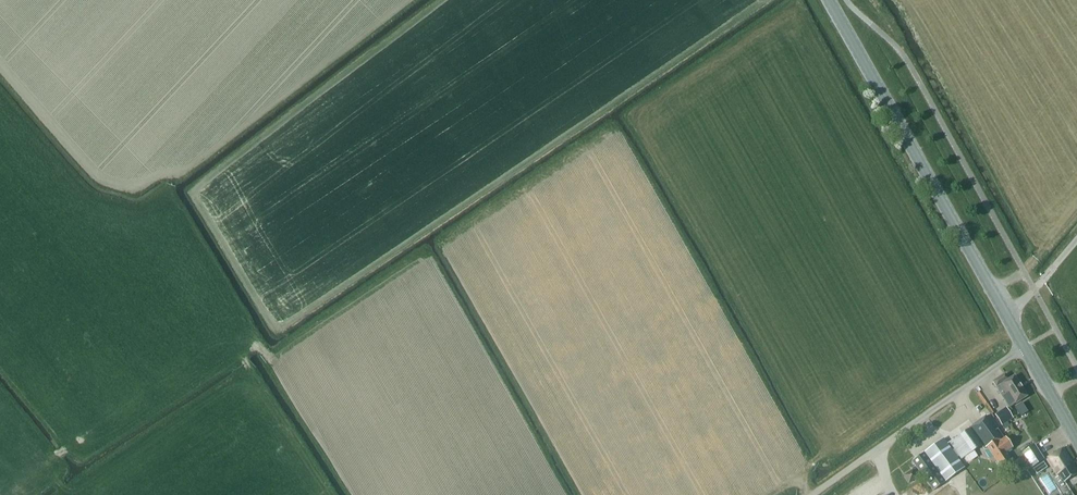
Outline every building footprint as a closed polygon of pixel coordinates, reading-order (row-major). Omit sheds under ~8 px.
[(996,388),(1009,408),(1027,397),(1014,377),(1009,380),(1005,374),(993,382),(997,388),(996,388)] [(1022,402),(1015,406),(1021,415),(1027,410),(1022,402)] [(987,403),(985,405),(992,414),(994,413),(987,403)] [(995,415),(1002,425),(1013,418),(1006,408),(995,415)] [(943,439),(912,462),(930,486),(942,477),(945,482),(964,468),(955,455),(957,453),(962,460),(982,446),(984,449),(987,447),(1001,468),(1010,461),(1005,453),(1013,448),(1005,437),(1003,439),(987,416),(970,428),(971,429),(950,443),(952,447),(950,449),(943,439)] [(1043,461),(1033,446),(1022,453),(1032,468),(1043,461)] [(1059,473),(1064,482),(1076,475),(1069,463),(1071,462),(1063,449),(1047,458),(1057,475),(1059,473)] [(904,477),(909,483),(917,478),(912,471),(904,477)]
